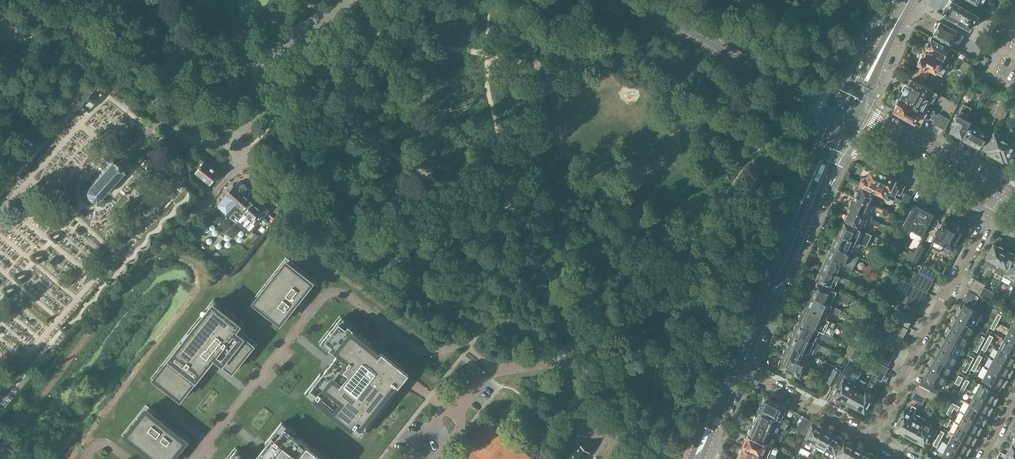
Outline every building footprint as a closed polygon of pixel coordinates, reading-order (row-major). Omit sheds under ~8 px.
[(943,14),(969,29),(977,15),(951,1),(943,14)] [(981,8),(978,13),(990,20),(993,14),(981,8)] [(950,44),(949,46),(955,49),(956,48),(957,47),(963,35),(939,21),(939,22),(936,23),(934,26),(935,29),(935,30),(933,35),(950,44)] [(925,48),(925,49),(947,61),(951,54),(952,55),(954,50),(931,38),(929,41),(928,42),(927,43),(925,46),(925,48)] [(820,55),(825,57),(826,58),(829,52),(822,49),(820,55)] [(920,64),(913,77),(923,82),(929,70),(942,76),(947,66),(948,64),(924,51),(918,62),(919,64),(920,64)] [(901,98),(928,113),(932,116),(934,114),(935,111),(925,106),(928,102),(929,100),(933,102),(937,93),(911,79),(901,98)] [(895,110),(896,112),(920,126),(928,113),(901,98),(901,99),(898,99),(896,103),(896,106),(897,107),(895,110)] [(1000,101),(993,115),(998,118),(1005,104),(1000,101)] [(1005,104),(998,118),(1003,120),(1010,106),(1005,104)] [(961,136),(962,137),(971,121),(965,119),(971,108),(964,105),(959,115),(958,115),(952,125),(955,126),(952,132),(954,133),(955,135),(958,137),(961,136)] [(934,121),(933,124),(939,127),(944,117),(938,114),(936,118),(934,121)] [(950,120),(944,117),(939,127),(945,130),(948,124),(950,120)] [(975,146),(980,148),(987,135),(980,131),(981,129),(971,124),(964,138),(965,138),(965,141),(973,145),(972,145),(974,147),(975,146)] [(996,156),(997,156),(1008,134),(997,128),(985,150),(989,152),(990,153),(991,155),(994,156),(996,156)] [(997,156),(998,157),(998,159),(1001,160),(1003,160),(1004,160),(1005,160),(1008,162),(1014,149),(1014,138),(1008,134),(997,156)] [(200,167),(195,173),(209,185),(218,173),(204,162),(196,156),(196,157),(189,152),(187,154),(194,159),(193,161),(200,167)] [(119,166),(120,165),(116,161),(115,162),(112,160),(112,159),(111,158),(110,159),(110,160),(87,186),(85,190),(86,195),(90,198),(95,199),(99,196),(122,170),(122,171),(123,171),(124,170),(124,169),(123,168),(122,169),(119,166)] [(862,185),(862,186),(879,194),(894,202),(895,199),(885,195),(887,191),(895,195),(897,192),(900,194),(904,185),(895,181),(896,180),(885,176),(885,175),(872,169),(870,170),(867,177),(866,176),(866,177),(862,178),(860,182),(862,185)] [(235,186),(234,185),(226,195),(227,196),(217,206),(216,206),(235,224),(237,222),(252,233),(264,216),(265,217),(270,211),(247,190),(247,189),(246,186),(243,184),(241,183),(238,183),(237,184),(235,186)] [(855,197),(855,198),(873,206),(879,194),(862,186),(861,186),(858,191),(856,191),(854,195),(855,197)] [(911,196),(906,194),(903,200),(901,205),(906,208),(911,196)] [(850,208),(850,209),(868,218),(873,206),(855,198),(853,202),(851,203),(849,206),(850,208)] [(903,225),(922,236),(934,214),(914,204),(903,225)] [(868,218),(850,209),(848,214),(845,215),(844,218),(845,220),(845,221),(863,229),(868,218)] [(937,233),(938,233),(931,246),(941,251),(944,244),(953,248),(964,227),(963,227),(963,225),(963,224),(962,223),(961,222),(960,221),(958,221),(957,222),(956,223),(955,222),(955,223),(946,218),(940,228),(939,228),(938,228),(937,229),(936,229),(936,231),(936,232),(937,233)] [(858,235),(860,230),(843,222),(841,228),(839,228),(838,232),(839,234),(866,246),(867,246),(860,243),(863,237),(858,235)] [(866,246),(838,234),(836,239),(834,240),(832,243),(833,245),(856,255),(859,249),(864,251),(866,246)] [(918,246),(919,247),(916,254),(912,261),(920,265),(929,249),(921,245),(920,245),(919,244),(918,246)] [(989,264),(995,267),(1004,250),(1003,249),(1002,247),(999,246),(997,246),(994,244),(982,267),(986,269),(989,264)] [(845,264),(845,265),(853,268),(857,260),(859,256),(856,255),(856,256),(833,245),(832,246),(831,248),(830,251),(829,251),(827,255),(828,256),(828,257),(845,264)] [(1004,250),(995,267),(993,271),(1004,276),(1006,273),(1014,255),(1013,253),(1010,252),(1009,252),(1008,252),(1008,251),(1005,249),(1004,250)] [(907,256),(906,258),(912,261),(916,254),(910,250),(909,253),(907,256)] [(1014,255),(1006,273),(1004,276),(1011,281),(1009,285),(1013,287),(1014,284),(1014,255)] [(851,273),(853,268),(845,265),(845,264),(828,257),(827,256),(825,262),(823,263),(822,266),(822,269),(840,276),(843,269),(851,273)] [(260,297),(256,302),(259,305),(280,321),(290,309),(327,338),(323,343),(330,349),(338,355),(328,367),(322,375),(314,385),(288,418),(282,425),(289,431),(295,435),(309,446),(335,414),(344,420),(353,428),(361,434),(405,379),(409,374),(410,373),(383,352),(374,345),(357,331),(349,325),(305,290),(311,282),(290,266),(287,263),(283,268),(277,275),(270,285),(260,297)] [(918,271),(934,279),(936,274),(921,266),(918,271)] [(840,276),(822,269),(820,273),(819,273),(816,279),(834,288),(838,280),(848,285),(850,281),(840,276)] [(911,284),(927,292),(933,281),(916,273),(911,284)] [(984,281),(983,283),(975,279),(970,289),(980,294),(983,289),(987,283),(984,281)] [(811,296),(831,305),(834,298),(848,304),(851,297),(817,282),(813,289),(811,290),(810,293),(811,296)] [(980,294),(979,296),(990,302),(994,295),(983,289),(980,294)] [(970,305),(975,294),(969,290),(963,301),(970,305)] [(924,298),(912,292),(909,297),(921,303),(924,298)] [(921,303),(909,297),(906,295),(904,301),(917,308),(918,309),(921,303)] [(806,307),(805,308),(823,316),(827,318),(830,311),(839,315),(841,310),(831,305),(811,296),(808,301),(806,301),(805,305),(806,307)] [(880,311),(908,327),(913,317),(885,302),(880,311)] [(981,313),(964,304),(962,308),(960,307),(956,314),(958,316),(957,318),(956,319),(974,328),(981,313)] [(128,435),(133,439),(140,444),(149,452),(158,458),(172,458),(186,441),(216,403),(267,444),(265,446),(261,452),(258,455),(255,458),(325,458),(323,458),(309,446),(295,435),(289,431),(282,425),(288,418),(231,372),(237,364),(248,351),(252,345),(249,342),(234,330),(239,324),(220,310),(214,305),(212,308),(192,333),(183,345),(161,373),(156,378),(160,381),(169,388),(172,391),(177,395),(187,402),(167,427),(161,422),(147,411),(130,432),(128,435)] [(799,321),(821,331),(825,325),(833,329),(833,328),(837,329),(839,324),(836,322),(835,324),(822,318),(823,316),(805,308),(802,314),(800,315),(798,318),(799,321)] [(956,319),(957,318),(955,317),(950,324),(953,326),(951,328),(951,329),(968,338),(974,328),(956,319)] [(821,331),(799,321),(797,326),(795,327),(793,330),(794,333),(815,343),(818,337),(831,342),(832,341),(833,337),(821,331)] [(889,335),(901,341),(907,329),(906,328),(895,323),(889,335)] [(963,348),(968,338),(951,329),(951,328),(949,327),(945,334),(947,336),(946,338),(946,339),(963,348)] [(880,345),(894,352),(901,341),(889,335),(878,329),(872,341),(876,343),(880,345)] [(1010,329),(1005,339),(1014,344),(1014,331),(1010,329)] [(789,345),(807,353),(810,347),(818,351),(819,350),(823,351),(825,347),(815,343),(794,333),(792,337),(790,338),(788,342),(789,344),(789,345)] [(946,339),(946,338),(944,337),(940,345),(942,346),(940,348),(940,349),(957,358),(963,348),(946,339)] [(1005,339),(999,349),(1014,357),(1014,344),(1005,339)] [(807,353),(789,345),(787,349),(784,350),(783,354),(784,356),(802,364),(805,358),(812,362),(815,356),(807,353)] [(894,352),(880,345),(877,351),(874,357),(888,364),(894,352)] [(940,349),(940,348),(938,347),(934,355),(936,356),(935,358),(935,359),(952,368),(957,358),(940,349)] [(999,349),(994,359),(1010,368),(1011,368),(1012,365),(1014,366),(1014,365),(1014,357),(999,349)] [(843,351),(841,355),(847,359),(849,360),(851,356),(846,353),(843,351)] [(802,364),(784,356),(782,359),(780,360),(778,364),(779,366),(786,370),(786,371),(801,379),(804,378),(807,371),(813,374),(814,373),(819,375),(820,371),(808,365),(807,367),(802,364)] [(935,359),(935,358),(933,357),(929,365),(931,366),(930,368),(929,369),(946,378),(952,368),(935,359)] [(1011,368),(1010,368),(994,359),(988,369),(1005,378),(1006,378),(1007,375),(1009,376),(1013,369),(1011,368)] [(880,364),(877,370),(885,375),(888,368),(880,364)] [(854,370),(846,366),(837,384),(838,383),(841,385),(838,389),(835,396),(836,396),(837,398),(839,399),(841,399),(846,401),(855,385),(847,381),(851,374),(854,370)] [(946,378),(929,369),(930,368),(927,367),(923,375),(925,376),(924,379),(927,381),(924,387),(938,394),(946,378)] [(835,369),(827,383),(833,386),(840,372),(835,369)] [(1005,378),(988,369),(983,380),(1000,389),(1002,385),(1004,386),(1008,379),(1006,378),(1005,378)] [(873,378),(876,380),(881,382),(885,375),(877,370),(873,378)] [(955,383),(959,385),(963,378),(959,375),(955,383)] [(866,391),(857,407),(858,408),(859,410),(861,411),(863,411),(865,412),(874,394),(870,392),(876,380),(873,378),(865,391),(866,391)] [(998,392),(981,383),(975,393),(994,404),(998,397),(996,396),(998,392)] [(856,407),(857,407),(866,391),(865,391),(855,385),(846,401),(850,404),(851,406),(854,407),(856,407)] [(917,385),(914,391),(926,397),(929,392),(917,385)] [(911,397),(915,399),(919,402),(922,403),(926,397),(914,391),(911,397)] [(991,406),(992,403),(975,393),(969,403),(987,413),(989,414),(993,407),(991,406)] [(758,409),(760,410),(788,425),(790,421),(785,418),(784,416),(787,408),(767,397),(764,398),(762,403),(760,404),(758,409)] [(903,433),(912,416),(919,402),(915,399),(908,414),(904,412),(895,428),(896,429),(897,431),(899,432),(901,432),(903,433)] [(919,402),(912,416),(903,433),(907,435),(908,437),(911,438),(913,438),(914,438),(922,422),(916,418),(918,414),(923,404),(922,403),(919,402)] [(981,422),(983,424),(987,417),(985,416),(987,413),(969,403),(964,413),(981,422)] [(754,423),(774,432),(777,426),(786,429),(788,425),(760,410),(758,415),(755,416),(753,420),(754,423)] [(922,422),(914,438),(918,441),(919,443),(921,444),(923,444),(925,444),(933,428),(926,424),(931,414),(928,412),(922,422)] [(976,433),(978,434),(982,427),(980,426),(981,423),(964,413),(959,424),(976,433)] [(797,429),(805,433),(811,422),(803,418),(797,429)] [(749,435),(749,436),(769,445),(772,437),(781,440),(783,436),(774,432),(754,423),(752,427),(750,428),(748,432),(749,435)] [(806,445),(812,449),(823,429),(822,427),(819,425),(817,426),(813,423),(812,423),(805,439),(801,447),(804,448),(806,446),(806,445)] [(953,434),(970,443),(973,444),(977,437),(975,436),(976,433),(959,424),(953,434)] [(823,429),(812,449),(809,456),(813,458),(819,447),(825,450),(833,434),(832,432),(829,431),(827,431),(823,429)] [(833,434),(825,450),(820,458),(825,458),(826,456),(831,458),(834,458),(835,456),(844,440),(843,440),(842,438),(839,436),(837,437),(833,434)] [(970,443),(953,434),(948,444),(965,453),(967,454),(971,447),(969,446),(970,443)] [(742,448),(759,455),(767,458),(768,458),(779,458),(777,458),(775,457),(775,455),(770,452),(772,446),(769,444),(769,445),(749,436),(748,435),(748,436),(746,438),(744,440),(745,443),(742,448)] [(839,458),(841,458),(846,458),(854,445),(853,445),(852,443),(850,442),(848,442),(844,440),(835,456),(834,458),(839,458)] [(966,457),(964,456),(965,453),(948,444),(943,454),(949,458),(948,458),(965,458),(966,457)] [(589,452),(580,445),(569,458),(584,458),(589,452)] [(846,458),(860,458),(864,451),(863,451),(863,449),(860,447),(858,448),(854,445),(846,458)] [(1013,458),(1014,458),(1014,447),(1012,445),(1006,455),(1011,458),(1012,458),(1013,458)] [(804,448),(801,447),(796,457),(800,458),(805,448),(804,448)] [(737,458),(758,458),(759,455),(742,448),(742,449),(740,449),(739,453),(739,455),(737,458)] [(874,457),(874,456),(873,454),(870,453),(868,453),(864,451),(860,458),(873,458),(874,457)]
